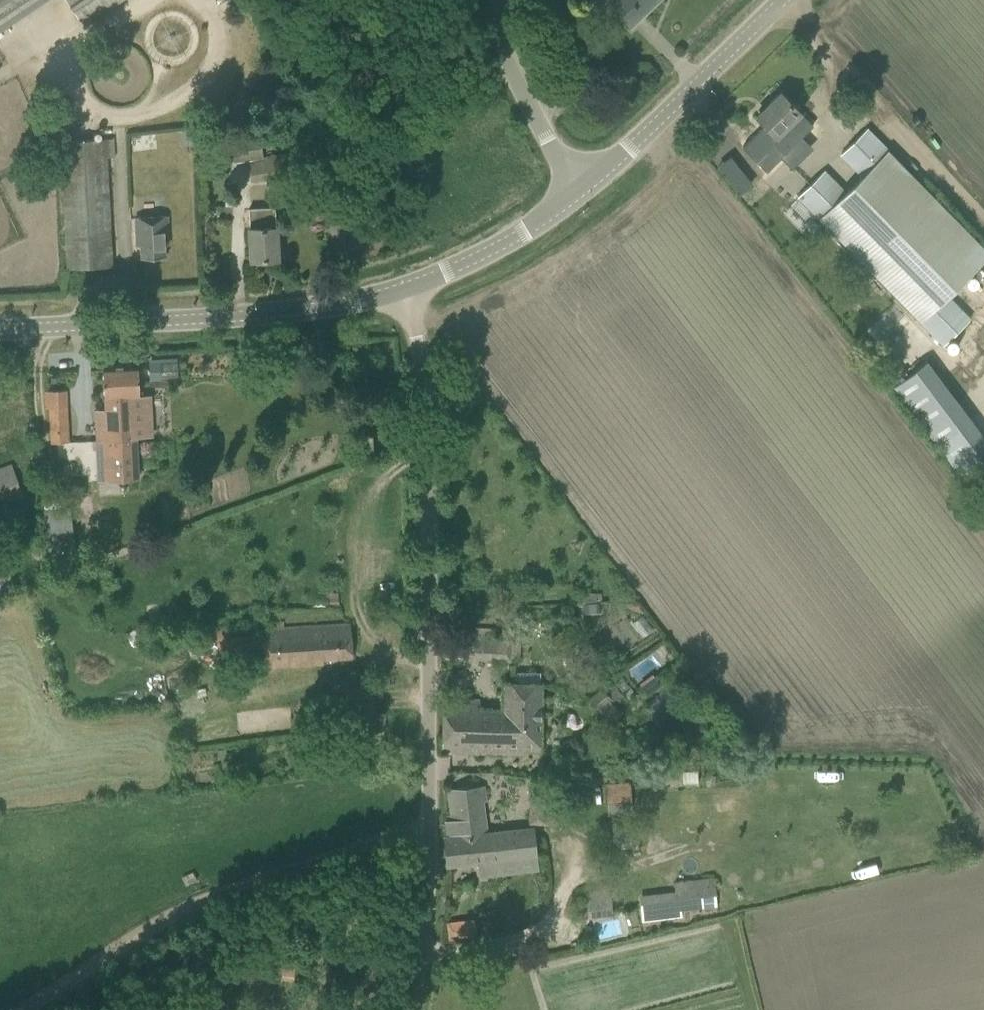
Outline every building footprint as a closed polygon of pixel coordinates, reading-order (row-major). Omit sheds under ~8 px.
[(47,0),(0,0),(0,31),(47,0)] [(84,26),(123,0),(67,0),(84,26)] [(611,5),(631,26),(659,0),(616,0),(611,5)] [(814,125),(781,92),(757,116),(777,137),(778,136),(790,148),(802,137),(814,125)] [(948,296),(965,279),(983,261),(983,247),(867,128),(842,154),(855,168),(861,173),(844,190),(824,171),(798,196),(945,345),(971,319),(948,296)] [(251,180),(298,174),(295,153),(263,157),(261,136),(221,141),(224,164),(248,161),(251,180)] [(105,139),(62,141),(68,269),(112,267),(105,139)] [(249,228),(251,260),(279,259),(277,226),(276,226),(275,207),(249,209),(250,228),(249,228)] [(136,218),(137,236),(141,236),(142,258),(165,257),(165,244),(169,244),(168,217),(136,218)] [(897,383),(959,475),(983,458),(983,434),(933,359),(897,383)] [(138,364),(103,366),(105,398),(107,438),(97,439),(99,480),(138,478),(134,396),(140,396),(138,364)] [(67,407),(51,408),(52,443),(68,442),(67,407)] [(374,453),(373,435),(362,436),(363,453),(374,453)] [(0,470),(0,498),(20,492),(12,466),(0,470)] [(46,509),(48,545),(74,544),(72,508),(46,509)] [(596,593),(582,594),(583,602),(597,601),(596,593)] [(329,598),(329,606),(339,606),(339,598),(329,598)] [(322,661),(352,659),(350,623),(276,627),(277,633),(262,634),(264,668),(323,664),(322,661)] [(512,656),(511,632),(459,633),(460,658),(512,656)] [(661,686),(653,673),(639,683),(647,695),(661,686)] [(612,681),(603,688),(589,700),(597,710),(607,722),(621,711),(613,703),(617,700),(620,703),(626,698),(612,681)] [(480,702),(443,700),(443,748),(541,750),(542,683),(505,683),(504,714),(479,713),(480,702)] [(558,822),(558,799),(560,799),(561,782),(531,781),(530,809),(529,809),(528,824),(555,825),(555,822),(558,822)] [(607,785),(610,816),(634,813),(631,783),(607,785)] [(496,858),(501,858),(503,871),(498,871),(498,872),(518,870),(516,857),(537,854),(534,832),(515,835),(514,830),(486,834),(485,830),(483,812),(481,800),(485,800),(484,786),(449,789),(451,816),(449,816),(450,833),(451,837),(445,838),(448,865),(496,859),(496,858)] [(194,871),(182,877),(186,886),(198,880),(194,871)] [(700,909),(700,905),(717,902),(714,877),(675,882),(676,890),(649,894),(652,917),(679,914),(679,912),(700,909)] [(449,937),(476,935),(475,917),(448,919),(449,937)] [(283,966),(281,979),(294,981),(295,968),(283,966)]
